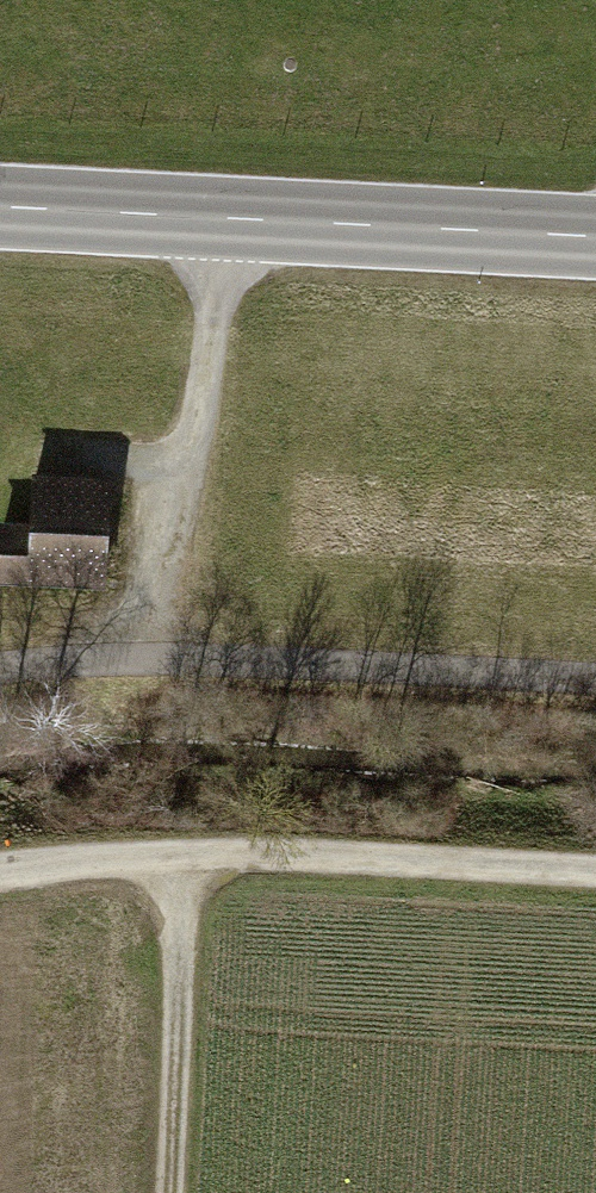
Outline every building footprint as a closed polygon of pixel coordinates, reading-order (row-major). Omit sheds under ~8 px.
[(116,475),(42,473),(39,581),(112,583),(116,475)]
